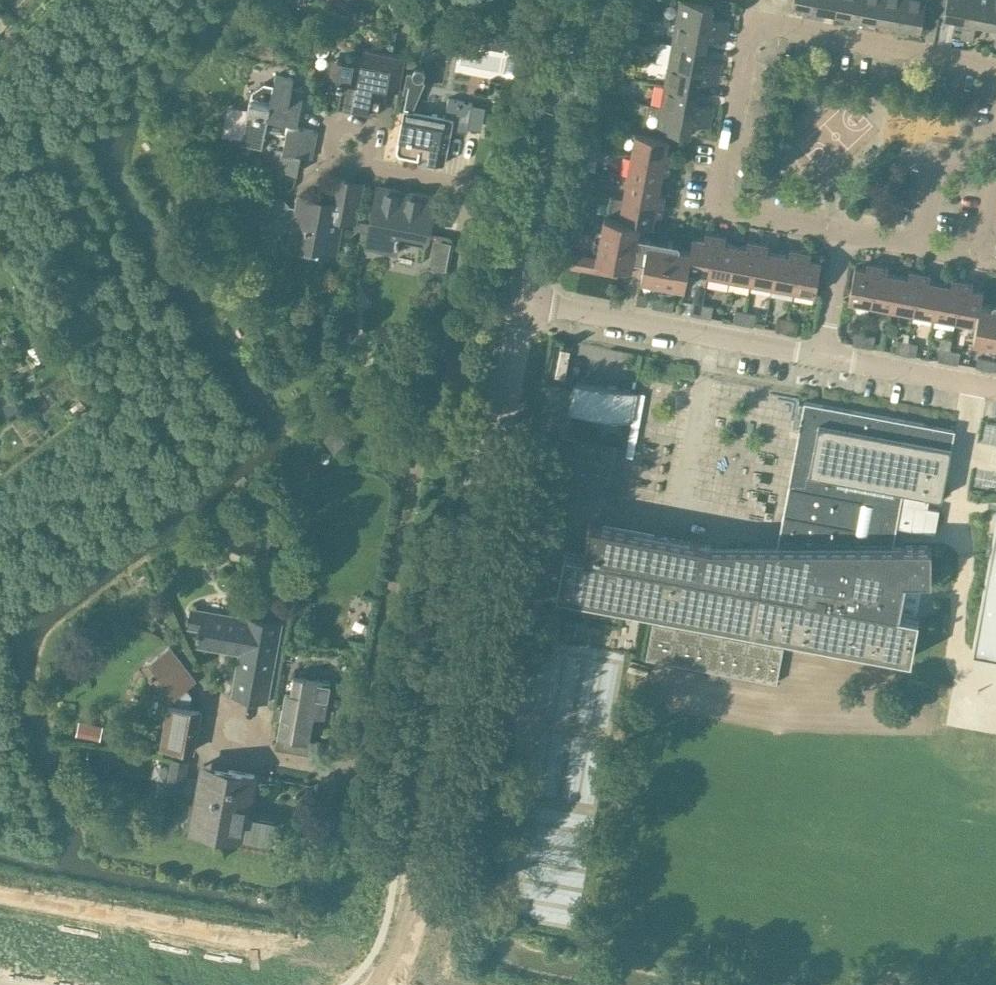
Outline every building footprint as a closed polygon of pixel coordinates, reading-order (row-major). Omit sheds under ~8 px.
[(687,0),(680,0),(676,21),(728,30),(730,19),(712,16),(714,5),(687,0)] [(816,0),(793,0),(792,4),(804,6),(803,12),(813,14),(816,0)] [(838,0),(816,0),(813,14),(824,16),(825,10),(836,12),(838,0)] [(860,0),(838,0),(836,12),(846,14),(845,19),(856,21),(860,0)] [(882,0),(860,0),(856,21),(866,23),(867,18),(878,20),(882,0)] [(904,0),(882,0),(878,20),(889,22),(888,27),(898,29),(904,0)] [(898,29),(909,31),(910,26),(921,28),(927,0),(904,0),(898,29)] [(970,0),(947,0),(944,16),(955,18),(952,35),(963,37),(970,0)] [(992,0),(970,0),(963,37),(974,39),(977,22),(987,24),(992,0)] [(987,24),(995,25),(995,0),(992,0),(987,24)] [(726,41),(728,30),(676,21),(673,42),(706,48),(708,38),(726,41)] [(704,59),(706,48),(673,42),(669,63),(720,73),(722,62),(704,59)] [(407,55),(364,47),(360,67),(355,66),(356,62),(330,57),(325,84),(342,87),(338,107),(369,112),(370,105),(374,106),(377,92),(373,91),(374,84),(400,88),(407,55)] [(718,83),(720,73),(669,63),(665,84),(698,91),(700,80),(718,83)] [(445,115),(414,109),(415,104),(425,79),(424,76),(425,75),(425,74),(425,73),(425,71),(425,70),(425,69),(424,68),(423,67),(422,66),(420,66),(419,66),(418,66),(417,67),(415,68),(414,70),(414,71),(408,70),(401,107),(405,108),(397,149),(399,153),(420,157),(420,152),(429,154),(428,159),(446,162),(452,129),(468,132),(474,102),(449,97),(445,115)] [(313,158),(318,130),(298,126),(305,89),(293,87),(294,78),(276,74),(274,84),(264,82),(252,90),(241,144),(263,148),(267,129),(287,133),(283,150),(276,149),(272,167),(299,172),(302,156),(313,158)] [(696,101),(698,91),(665,84),(661,106),(712,115),(714,104),(696,101)] [(710,126),(712,115),(661,106),(657,127),(690,134),(692,123),(710,126)] [(669,138),(635,132),(631,153),(671,161),(673,150),(667,149),(669,138)] [(601,137),(589,135),(588,145),(599,147),(601,137)] [(597,158),(599,147),(588,145),(586,156),(597,158)] [(669,171),(671,161),(631,153),(627,175),(661,181),(663,170),(669,171)] [(659,192),(661,181),(627,175),(623,196),(663,203),(665,193),(659,192)] [(299,195),(290,245),(339,254),(345,222),(356,224),(364,183),(334,177),(330,201),(299,195)] [(591,190),(593,180),(581,178),(580,188),(591,190)] [(428,236),(436,197),(379,186),(368,245),(396,251),(400,230),(428,236)] [(589,200),(591,190),(580,188),(578,198),(589,200)] [(290,205),(282,196),(257,216),(265,226),(290,205)] [(661,214),(663,203),(623,196),(619,217),(640,222),(653,225),(655,213),(661,214)] [(688,269),(690,249),(650,241),(651,235),(638,233),(640,222),(619,217),(605,214),(597,257),(574,253),(572,266),(618,274),(620,262),(633,265),(633,264),(643,265),(641,276),(685,284),(688,269)] [(581,232),(583,221),(574,220),(572,230),(581,232)] [(579,242),(581,232),(572,230),(570,240),(579,242)] [(708,273),(716,234),(705,232),(704,237),(693,235),(690,249),(688,269),(708,273)] [(730,277),(736,243),(726,241),(727,236),(716,234),(708,273),(730,277)] [(751,281),(758,242),(748,240),(747,245),(736,243),(730,277),(751,281)] [(772,285),(779,251),(768,249),(769,244),(758,242),(751,281),(772,285)] [(793,289),(801,250),(790,248),(789,253),(779,251),(772,285),(793,289)] [(811,252),(801,250),(793,289),(815,293),(822,260),(810,258),(811,252)] [(433,252),(431,264),(446,267),(449,255),(433,252)] [(870,303),(878,264),(867,262),(866,268),(855,266),(849,299),(870,303)] [(892,307),(898,274),(887,272),(888,266),(878,264),(870,303),(892,307)] [(913,311),(920,272),(910,270),(909,276),(898,274),(892,307),(913,311)] [(934,315),(940,282),(930,280),(931,274),(920,272),(913,311),(934,315)] [(956,319),(963,280),(952,278),(951,284),(940,282),(934,315),(956,319)] [(973,282),(963,280),(956,319),(976,323),(981,301),(983,290),(972,288),(973,282)] [(648,295),(639,293),(637,302),(646,304),(648,295)] [(662,307),(664,298),(654,296),(652,305),(662,307)] [(674,300),(664,298),(662,307),(673,309),(674,300)] [(701,315),(703,303),(693,301),(691,313),(701,315)] [(981,301),(976,323),(973,338),(995,342),(995,304),(981,301)] [(713,305),(703,303),(701,315),(711,316),(713,305)] [(743,322),(746,311),(735,309),(733,321),(743,322)] [(756,313),(746,311),(743,322),(754,324),(756,313)] [(786,330),(788,319),(778,317),(776,329),(786,330)] [(798,321),(788,319),(786,330),(796,332),(798,321)] [(864,345),(866,333),(855,331),(852,343),(864,345)] [(877,335),(866,333),(864,345),(875,347),(877,335)] [(905,353),(907,341),(897,339),(895,351),(905,353)] [(918,343),(907,341),(905,353),(916,355),(918,343)] [(948,361),(950,349),(940,347),(937,359),(948,361)] [(960,351),(950,349),(948,361),(958,363),(960,351)] [(986,368),(988,358),(977,356),(976,366),(986,368)] [(988,358),(986,368),(995,369),(995,360),(988,358)] [(630,420),(635,391),(579,381),(574,408),(574,410),(630,420)] [(903,490),(924,494),(942,497),(955,429),(804,401),(777,545),(698,544),(699,542),(591,522),(585,553),(566,550),(558,592),(912,657),(919,615),(898,611),(899,610),(900,610),(906,578),(932,578),(932,545),(893,545),(903,490)] [(570,435),(574,410),(574,408),(550,404),(545,431),(570,435)] [(614,455),(616,444),(578,437),(576,448),(614,455)] [(973,648),(995,653),(995,524),(973,648)] [(522,586),(530,587),(531,579),(523,578),(522,586)] [(359,606),(356,639),(370,640),(374,596),(350,594),(349,605),(359,606)] [(247,617),(192,607),(189,626),(201,628),(198,645),(240,653),(233,694),(268,700),(282,622),(247,616),(247,617)] [(187,687),(196,680),(170,645),(144,665),(170,699),(162,744),(194,750),(202,708),(190,706),(192,694),(187,687)] [(332,680),(294,674),(291,691),(286,690),(279,734),(311,739),(315,714),(326,716),(332,680)] [(79,723),(76,733),(96,738),(99,728),(79,723)] [(183,789),(186,775),(189,761),(173,758),(168,786),(183,789)] [(249,811),(256,772),(203,763),(192,825),(271,839),(275,816),(249,811)]
